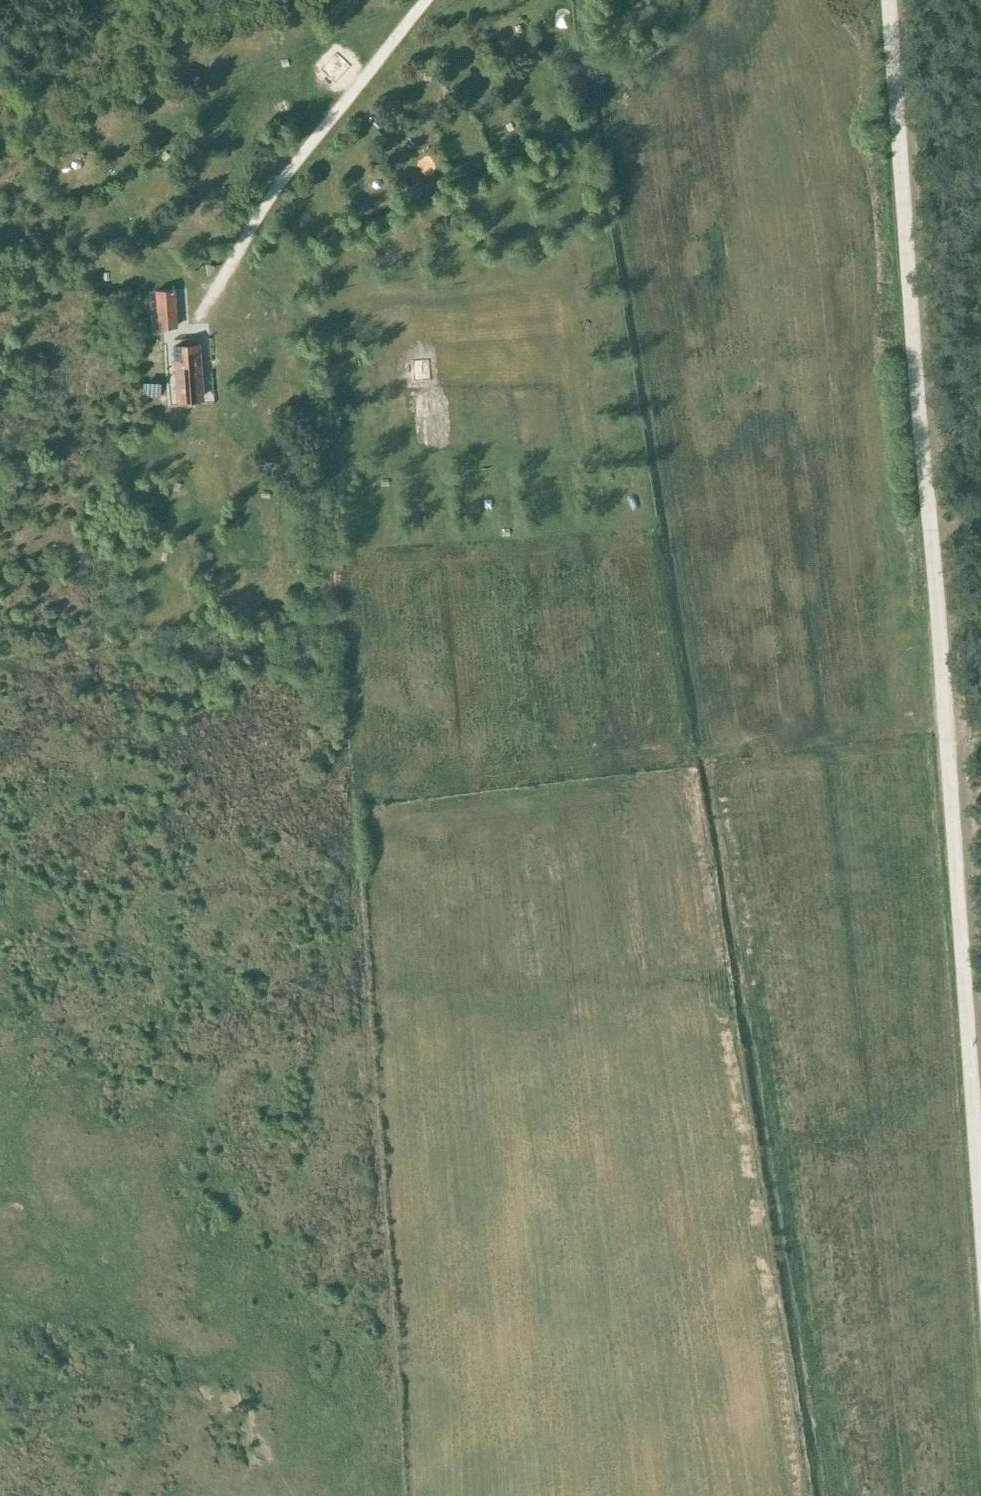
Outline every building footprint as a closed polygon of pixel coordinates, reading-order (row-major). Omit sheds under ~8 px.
[(176,327),(173,289),(156,290),(158,328),(176,327)] [(195,344),(174,345),(178,400),(199,398),(195,344)] [(434,396),(420,397),(421,410),(435,409),(434,396)]
